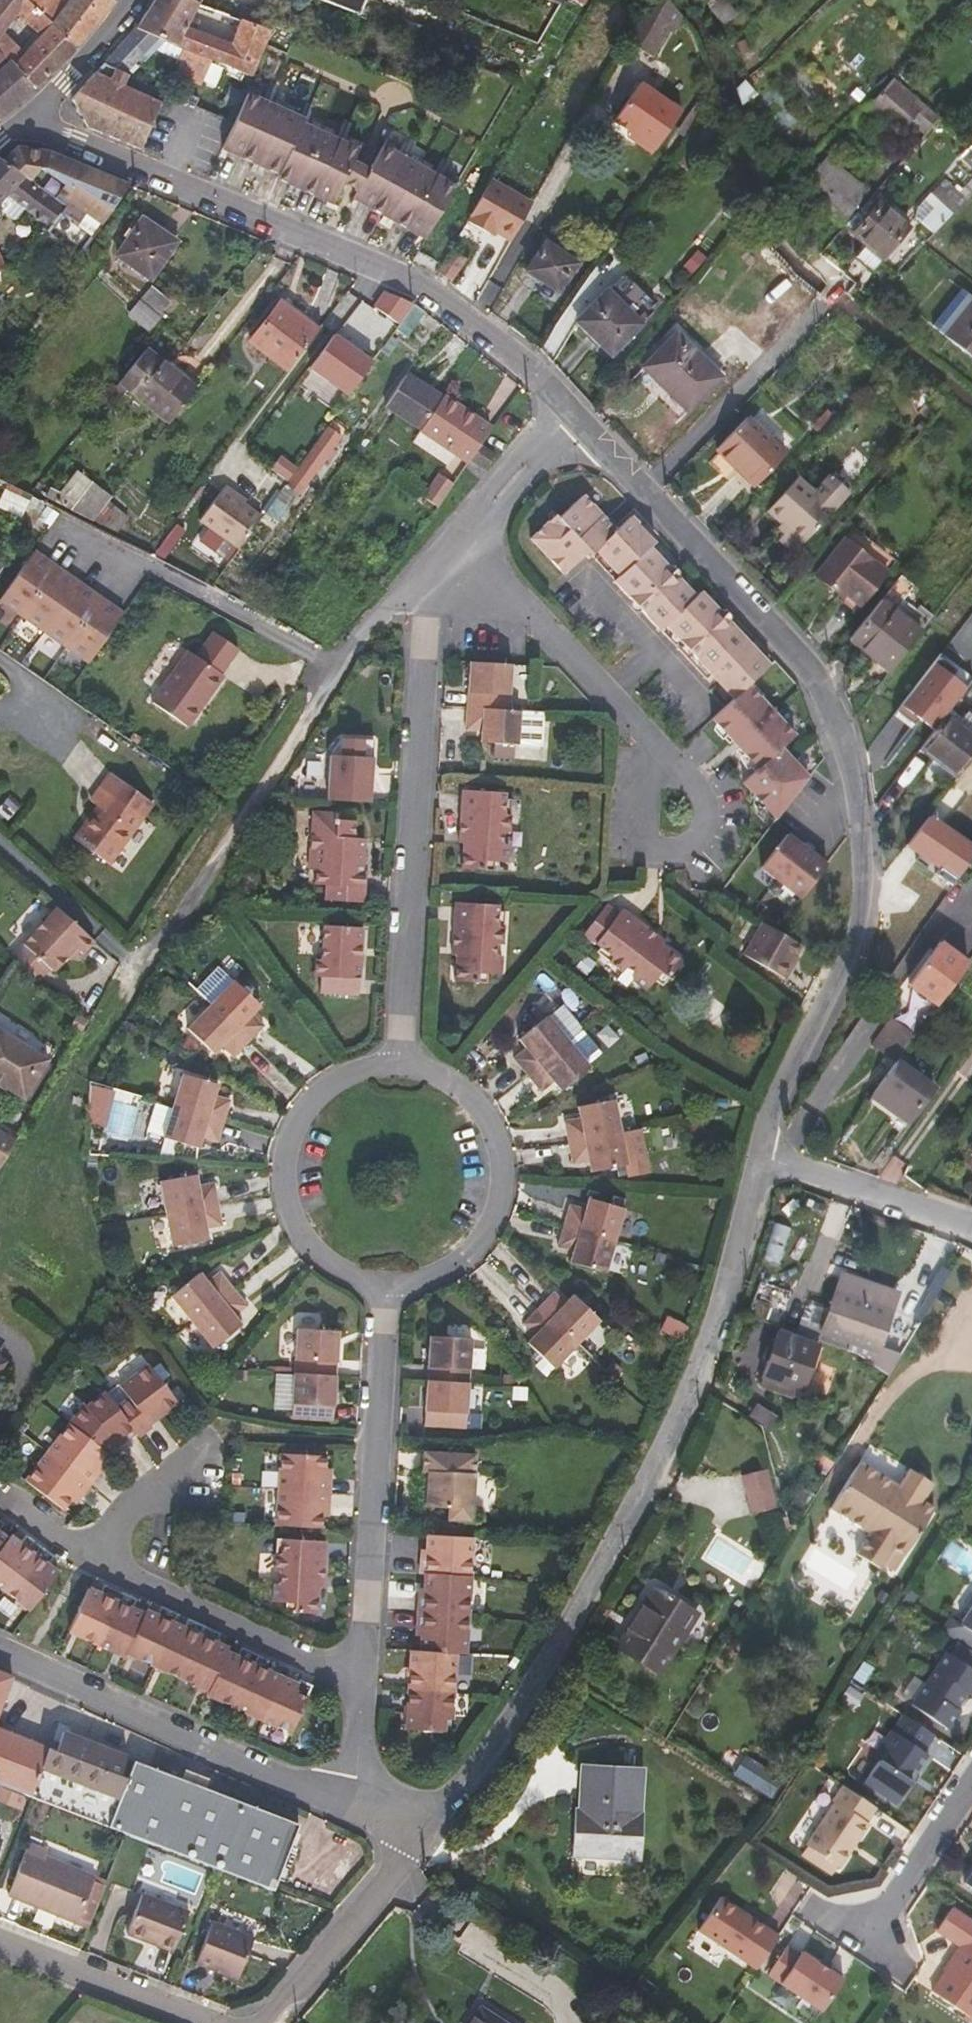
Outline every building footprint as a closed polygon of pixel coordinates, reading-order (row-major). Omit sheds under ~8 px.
[(33,84),(36,87),(67,59),(77,47),(51,22),(28,0),(0,0),(0,36),(18,12),(42,33),(25,52),(15,59),(0,46),(0,53),(33,84)] [(68,0),(28,0),(51,22),(68,0)] [(116,1),(115,0),(68,0),(51,22),(77,47),(116,1)] [(124,74),(142,53),(147,56),(155,48),(161,41),(209,60),(251,76),(270,30),(268,29),(239,18),(231,42),(187,25),(199,2),(193,0),(154,0),(137,26),(136,25),(104,64),(124,74)] [(352,14),(358,0),(320,0),(352,14)] [(624,41),(651,57),(667,29),(672,32),(682,15),(669,0),(647,0),(624,41)] [(737,14),(726,0),(717,0),(708,7),(723,25),(737,14)] [(240,7),(236,17),(239,18),(268,29),(271,23),(277,11),(259,4),(256,13),(240,7)] [(161,41),(155,48),(202,71),(209,60),(161,41)] [(33,84),(0,53),(0,120),(36,87),(33,84)] [(115,84),(124,74),(104,64),(75,98),(74,102),(86,127),(140,149),(159,103),(115,84)] [(892,78),(868,105),(898,133),(909,122),(922,134),(937,116),(892,78)] [(744,80),(736,87),(741,105),(755,92),(744,80)] [(641,81),(613,122),(655,150),(681,111),(641,81)] [(247,93),(234,122),(253,131),(266,101),(247,93)] [(285,110),(266,101),(253,131),(259,134),(248,160),(260,165),(285,110)] [(304,118),(285,110),(260,165),(278,174),(276,178),(277,178),(302,122),(302,121),(304,118)] [(222,148),(241,157),(253,131),(234,122),(222,148)] [(320,131),(302,122),(277,178),(295,186),(320,131)] [(259,134),(253,131),(241,157),(248,160),(259,134)] [(339,139),(320,131),(295,186),(314,195),(339,139)] [(356,164),(352,162),(359,148),(339,139),(314,195),(333,204),(343,182),(357,190),(368,171),(363,168),(356,164)] [(893,144),(883,154),(893,164),(903,153),(893,144)] [(371,208),(401,155),(383,145),(368,171),(357,190),(353,198),(371,208)] [(961,155),(971,166),(971,146),(971,145),(961,155)] [(19,146),(3,160),(30,180),(38,169),(73,194),(65,205),(59,213),(49,227),(46,231),(62,243),(75,254),(124,182),(50,151),(19,146)] [(419,165),(401,155),(371,208),(389,218),(419,165)] [(826,155),(799,189),(842,224),(843,223),(865,196),(870,191),(826,155)] [(0,158),(0,207),(13,218),(15,218),(23,208),(49,227),(59,213),(65,205),(30,180),(3,160),(0,158)] [(437,175),(419,165),(389,218),(407,228),(437,175)] [(73,194),(38,169),(30,180),(65,205),(73,194)] [(455,186),(437,175),(407,228),(425,239),(455,186)] [(512,240),(533,202),(491,179),(468,221),(485,230),(487,227),(497,232),(512,240)] [(959,192),(966,198),(971,191),(971,179),(959,192)] [(915,217),(921,222),(940,202),(952,213),(959,206),(966,198),(959,192),(945,180),(938,187),(931,194),(930,193),(918,207),(915,217)] [(843,223),(846,225),(869,199),(865,196),(843,223)] [(869,199),(846,225),(855,233),(877,206),(869,199)] [(855,233),(853,235),(865,244),(882,258),(908,226),(879,202),(877,206),(855,233)] [(940,202),(921,222),(934,233),(952,213),(940,202)] [(151,279),(178,241),(142,218),(116,255),(151,279)] [(487,227),(485,230),(495,236),(497,232),(487,227)] [(545,242),(526,270),(557,291),(576,263),(545,242)] [(873,270),(882,258),(865,244),(855,256),(873,270)] [(452,249),(439,273),(450,281),(465,259),(452,249)] [(621,276),(577,320),(611,355),(655,310),(621,276)] [(151,286),(140,300),(160,316),(170,303),(151,286)] [(963,289),(933,327),(971,358),(971,296),(963,289)] [(414,303),(384,291),(373,306),(400,325),(414,303)] [(352,388),(398,326),(354,294),(309,357),(315,361),(352,388)] [(161,318),(139,300),(128,314),(150,332),(161,318)] [(288,370),(324,323),(307,310),(302,317),(279,300),(248,341),(288,370)] [(407,337),(425,312),(414,303),(400,325),(396,330),(407,337)] [(690,408),(721,376),(676,332),(642,367),(656,380),(658,378),(690,408)] [(398,342),(391,337),(381,352),(388,357),(398,342)] [(197,389),(145,348),(119,382),(170,423),(197,389)] [(352,388),(315,361),(309,369),(347,396),(352,388)] [(443,396),(407,372),(384,405),(421,429),(443,396)] [(469,462),(491,428),(443,396),(421,429),(421,430),(469,462)] [(747,417),(715,449),(754,487),(786,454),(747,417)] [(300,495),(326,458),(331,461),(337,453),(333,450),(342,436),(327,426),(264,513),(278,522),(299,493),(300,495)] [(112,497),(77,470),(56,498),(95,519),(109,502),(112,497)] [(423,497),(438,508),(455,483),(440,473),(423,497)] [(797,476),(766,511),(780,523),(787,529),(783,534),(778,539),(794,554),(849,491),(830,473),(814,491),(797,476)] [(225,484),(199,521),(238,550),(262,516),(245,503),(240,499),(242,496),(225,484)] [(667,566),(650,547),(655,542),(637,523),(631,523),(628,519),(616,530),(583,495),(558,518),(554,522),(548,521),(530,538),(563,574),(592,547),(599,555),(594,560),(705,680),(710,675),(733,699),(734,699),(748,686),(767,669),(757,658),(760,655),(730,623),(724,623),(718,616),(718,610),(701,591),(695,596),(679,579),(672,578),(667,572),(667,566)] [(128,518),(109,502),(95,519),(118,531),(128,518)] [(776,527),(783,534),(787,529),(780,523),(776,527)] [(853,526),(815,574),(832,589),(837,583),(845,590),(844,592),(860,605),(896,560),(853,526)] [(50,569),(41,562),(44,558),(32,550),(0,595),(0,601),(19,614),(50,569)] [(42,630),(76,580),(63,571),(60,576),(50,569),(19,614),(42,630)] [(901,575),(849,638),(890,670),(920,631),(894,610),(903,599),(914,585),(901,575)] [(64,646),(95,600),(86,594),(89,589),(76,580),(42,630),(64,646)] [(894,610),(920,631),(932,616),(920,606),(916,610),(903,599),(894,610)] [(95,600),(64,646),(86,662),(121,612),(108,603),(105,607),(95,600)] [(233,647),(208,630),(191,655),(183,649),(148,701),(184,726),(219,674),(216,672),(233,647)] [(917,718),(933,730),(949,710),(965,688),(950,676),(955,670),(937,656),(895,711),(912,724),(917,718)] [(509,711),(511,664),(470,662),(466,730),(483,731),(482,743),(495,744),(518,745),(518,744),(539,745),(541,713),(520,711),(509,711)] [(794,736),(748,686),(734,699),(712,719),(758,769),(743,783),(776,819),(808,779),(780,749),(794,736)] [(920,747),(957,776),(971,757),(971,716),(967,712),(961,719),(949,710),(933,730),(920,747)] [(328,800),(371,803),(374,741),(340,739),(331,754),(328,800)] [(517,758),(518,745),(495,744),(495,757),(517,758)] [(109,864),(154,800),(113,770),(92,799),(99,805),(74,839),(109,864)] [(510,832),(511,813),(504,813),(505,797),(506,792),(462,789),(459,836),(465,836),(465,844),(463,869),(485,870),(485,861),(494,862),(508,862),(509,845),(502,844),(503,831),(510,832)] [(363,871),(364,850),(354,849),(354,837),(355,820),(338,820),(339,812),(312,811),(310,848),(317,848),(316,870),(315,885),(326,885),(325,900),(365,903),(366,871),(363,871)] [(971,856),(971,843),(930,814),(909,845),(940,867),(937,872),(953,883),(971,856)] [(769,873),(795,840),(788,834),(762,867),(769,873)] [(354,849),(364,850),(365,838),(354,837),(354,849)] [(787,887),(813,854),(795,840),(769,873),(787,887)] [(317,848),(310,848),(309,869),(316,870),(317,848)] [(802,898),(827,865),(813,854),(787,887),(802,898)] [(485,861),(485,870),(494,870),(494,862),(485,861)] [(453,947),(457,947),(457,955),(455,981),(478,982),(478,974),(487,974),(502,975),(503,958),(496,957),(497,945),(503,945),(504,926),(498,926),(498,911),(499,904),(456,901),(453,947)] [(583,935),(595,943),(591,947),(596,951),(601,944),(614,954),(608,961),(623,972),(628,965),(638,973),(633,979),(648,991),(655,981),(661,973),(668,979),(683,960),(662,944),(656,939),(659,935),(623,908),(620,912),(608,903),(583,935)] [(96,944),(58,910),(14,958),(16,960),(41,981),(50,970),(54,973),(68,959),(76,949),(80,952),(84,956),(96,944)] [(776,930),(764,923),(745,957),(764,967),(783,934),(776,930)] [(359,996),(363,927),(324,925),(322,959),(315,958),(314,977),(321,977),(326,977),(324,994),(359,996)] [(783,934),(764,967),(780,976),(787,964),(785,962),(797,942),(783,934)] [(665,940),(659,935),(656,939),(662,944),(665,940)] [(908,984),(937,1004),(968,962),(939,941),(908,984)] [(601,944),(596,951),(608,961),(614,954),(601,944)] [(80,952),(76,949),(68,959),(71,962),(80,952)] [(200,1035),(227,1061),(235,1052),(247,1063),(262,1048),(276,1032),(265,1021),(273,1013),(232,973),(209,998),(223,1011),(200,1035)] [(668,979),(661,973),(655,981),(663,986),(668,979)] [(478,974),(478,982),(487,983),(487,974),(478,974)] [(553,997),(542,1006),(563,1032),(575,1022),(553,997)] [(528,1017),(538,1009),(531,1001),(521,1009),(528,1017)] [(563,1032),(542,1006),(538,1009),(528,1017),(513,1030),(521,1039),(508,1049),(522,1066),(536,1082),(548,1072),(556,1081),(584,1058),(582,1055),(593,1045),(575,1022),(563,1032)] [(885,1056),(904,1028),(890,1017),(870,1046),(885,1056)] [(908,1030),(904,1028),(885,1056),(895,1063),(897,1060),(915,1035),(908,1030)] [(0,1029),(0,1086),(4,1088),(5,1086),(24,1097),(48,1059),(0,1029)] [(895,1063),(872,1095),(908,1122),(934,1086),(897,1060),(895,1063)] [(158,1103),(149,1135),(208,1153),(211,1142),(226,1146),(233,1126),(239,1105),(223,1100),(227,1089),(192,1079),(182,1110),(158,1103)] [(88,1124),(105,1128),(113,1094),(90,1087),(88,1124)] [(610,1127),(604,1094),(567,1101),(570,1113),(554,1116),(558,1137),(562,1158),(578,1155),(580,1167),(616,1160),(618,1171),(640,1167),(631,1123),(610,1127)] [(0,1130),(0,1167),(16,1141),(0,1130)] [(176,1214),(183,1246),(219,1239),(217,1228),(232,1224),(228,1203),(224,1182),(208,1185),(206,1174),(169,1181),(176,1214)] [(616,1201),(581,1191),(578,1202),(562,1198),(556,1218),(550,1239),(566,1244),(562,1255),(598,1265),(607,1233),(616,1201)] [(185,1291),(206,1318),(226,1344),(256,1321),(248,1312),(261,1302),(247,1285),(234,1268),(222,1278),(214,1269),(185,1291)] [(838,1281),(834,1290),(820,1332),(878,1353),(894,1311),(899,1296),(895,1289),(847,1272),(838,1281)] [(588,1312),(561,1287),(553,1295),(541,1284),(527,1300),(512,1316),(523,1327),(515,1335),(542,1361),(565,1336),(588,1312)] [(333,1421),(339,1332),(297,1329),(294,1375),(293,1395),(292,1419),(333,1421)] [(803,1391),(819,1345),(778,1330),(758,1385),(793,1397),(795,1388),(803,1391)] [(466,1429),(471,1339),(430,1337),(425,1427),(466,1429)] [(178,1402),(150,1365),(121,1387),(130,1399),(117,1408),(136,1433),(139,1437),(152,1427),(149,1424),(178,1402)] [(276,1374),(274,1394),(293,1395),(294,1375),(276,1374)] [(136,1433),(117,1408),(106,1394),(88,1408),(84,1405),(69,1425),(26,1481),(63,1510),(72,1499),(76,1493),(80,1496),(89,1485),(98,1473),(94,1470),(98,1464),(107,1453),(115,1442),(121,1438),(124,1442),(136,1433)] [(124,1442),(121,1438),(115,1442),(118,1446),(124,1442)] [(326,1457),(281,1455),(277,1526),(322,1528),(323,1517),(323,1512),(328,1512),(330,1474),(325,1474),(325,1468),(326,1457)] [(471,1522),(475,1460),(423,1457),(422,1475),(427,1475),(425,1507),(448,1508),(448,1521),(471,1522)] [(934,1508),(922,1500),(933,1483),(909,1468),(898,1486),(858,1462),(830,1508),(870,1532),(856,1554),(879,1568),(893,1546),(906,1554),(934,1508)] [(102,1467),(98,1464),(94,1470),(98,1473),(102,1467)] [(768,1469),(741,1475),(751,1515),(778,1508),(768,1469)] [(80,1496),(76,1493),(72,1499),(76,1502),(80,1496)] [(26,1535),(19,1543),(9,1536),(7,1539),(0,1534),(0,1587),(29,1610),(58,1573),(48,1565),(54,1557),(26,1535)] [(460,1650),(467,1537),(422,1534),(421,1549),(421,1557),(416,1557),(415,1572),(420,1573),(419,1588),(419,1595),(414,1595),(412,1625),(417,1625),(416,1633),(415,1648),(405,1647),(401,1726),(438,1729),(438,1716),(446,1717),(450,1650),(460,1650)] [(324,1577),(326,1540),(282,1537),(281,1553),(275,1553),(274,1575),(280,1575),(280,1583),(274,1583),(272,1602),(286,1602),(295,1603),(294,1613),(317,1614),(319,1585),(320,1577),(324,1577)] [(227,1649),(216,1644),(220,1634),(188,1619),(183,1629),(173,1624),(177,1615),(160,1607),(156,1616),(145,1611),(143,1615),(132,1610),(137,1601),(104,1586),(100,1595),(88,1590),(69,1632),(76,1635),(131,1660),(132,1657),(209,1692),(208,1695),(290,1733),(312,1685),(298,1679),(296,1685),(269,1672),(273,1663),(241,1648),(236,1657),(225,1653),(227,1649)] [(659,1674),(697,1613),(654,1586),(616,1647),(659,1674)] [(897,1605),(905,1610),(915,1596),(907,1591),(897,1605)] [(295,1603),(286,1602),(285,1612),(294,1613),(295,1603)] [(957,1625),(971,1635),(971,1603),(957,1625)] [(971,1656),(971,1635),(957,1625),(946,1618),(937,1632),(952,1642),(971,1656)] [(944,1654),(971,1673),(971,1656),(952,1642),(944,1654)] [(909,1706),(944,1730),(954,1716),(957,1712),(952,1708),(962,1693),(967,1697),(970,1692),(971,1689),(971,1673),(944,1654),(909,1706)] [(13,1675),(0,1670),(0,1708),(13,1675)] [(952,1708),(957,1712),(967,1697),(962,1693),(952,1708)] [(866,1777),(898,1799),(913,1777),(910,1775),(927,1750),(923,1747),(930,1736),(901,1717),(890,1733),(889,1732),(875,1753),(880,1756),(866,1777)] [(133,1760),(127,1777),(119,1774),(126,1756),(62,1731),(55,1750),(0,1729),(0,1785),(32,1797),(125,1833),(218,1869),(273,1890),(299,1824),(133,1760)] [(638,1858),(642,1769),(588,1766),(585,1810),(577,1810),(575,1854),(638,1858)] [(588,1766),(580,1766),(577,1810),(585,1810),(588,1766)] [(768,1770),(755,1789),(769,1798),(782,1778),(768,1770)] [(831,1804),(803,1846),(836,1869),(864,1827),(862,1825),(873,1809),(839,1787),(829,1802),(831,1804)] [(79,1917),(91,1922),(105,1885),(93,1880),(95,1875),(44,1856),(46,1850),(28,1843),(9,1891),(26,1898),(25,1902),(39,1907),(40,1903),(49,1907),(48,1911),(77,1922),(79,1917)] [(961,1885),(971,1892),(971,1869),(961,1885)] [(105,1885),(107,1880),(95,1875),(93,1880),(105,1885)] [(26,1898),(9,1891),(7,1895),(25,1902),(26,1898)] [(189,1912),(142,1894),(127,1933),(146,1941),(147,1938),(158,1943),(157,1945),(173,1951),(189,1912)] [(718,1899),(696,1931),(754,1970),(776,1938),(718,1899)] [(949,1909),(933,1932),(958,1948),(929,1993),(970,2021),(971,2018),(971,1925),(949,1909)] [(77,1922),(89,1927),(91,1922),(79,1917),(77,1922)] [(211,1921),(196,1963),(238,1979),(253,1938),(211,1921)] [(786,1946),(767,1976),(822,2011),(842,1978),(800,1951),(798,1954),(786,1946)] [(480,2006),(469,2022),(506,2022),(480,2006)]
